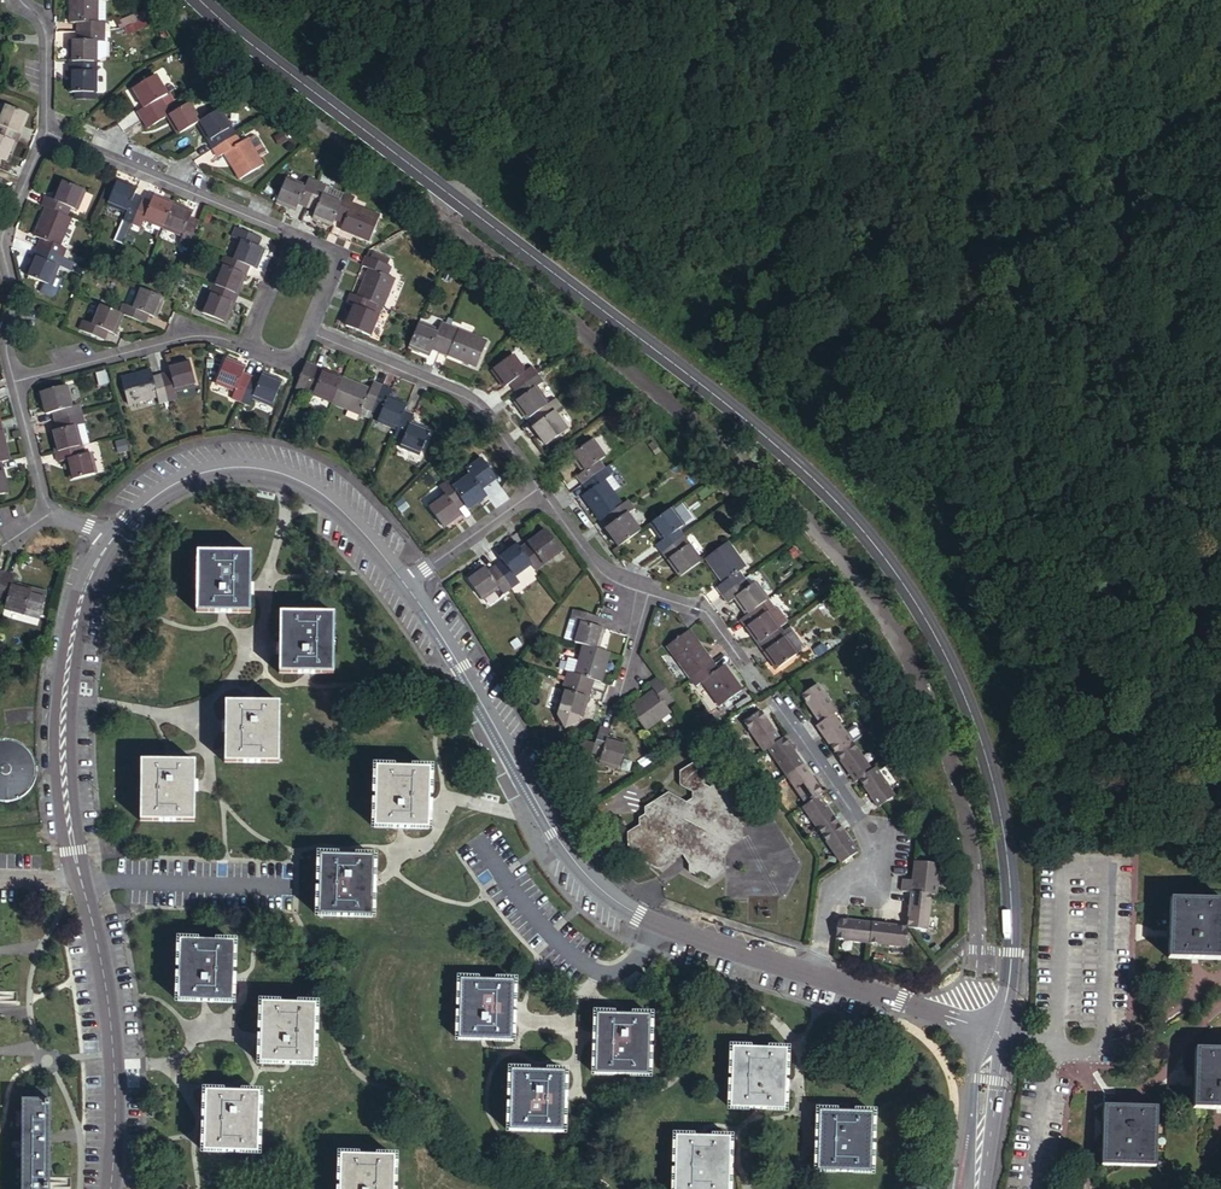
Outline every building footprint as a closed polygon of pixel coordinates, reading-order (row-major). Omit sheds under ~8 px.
[(77,25),(104,26),(105,16),(95,15),(95,0),(68,0),(67,13),(77,14),(77,25)] [(119,13),(123,22),(125,21),(133,17),(147,10),(145,4),(126,14),(124,10),(119,13)] [(147,10),(133,17),(136,23),(150,16),(147,10)] [(133,17),(125,21),(128,27),(136,23),(133,17)] [(104,26),(77,25),(76,33),(67,33),(66,56),(93,57),(93,56),(94,36),(104,36),(104,26)] [(104,36),(94,36),(93,56),(106,52),(107,37),(104,36)] [(92,85),(93,57),(66,56),(65,84),(92,85)] [(130,106),(134,113),(157,99),(153,91),(161,87),(149,67),(126,81),(138,100),(130,106)] [(157,99),(134,113),(139,121),(156,110),(167,128),(193,112),(181,94),(162,106),(157,99)] [(11,141),(23,111),(0,101),(0,136),(11,141)] [(188,120),(205,146),(229,131),(213,105),(188,120)] [(229,131),(205,146),(209,152),(216,148),(233,175),(257,160),(241,133),(234,138),(229,131)] [(3,158),(11,141),(0,136),(0,157),(3,158)] [(176,138),(164,146),(175,161),(187,153),(176,138)] [(118,214),(129,219),(140,193),(128,188),(132,179),(109,169),(98,196),(121,206),(118,214)] [(302,201),(314,174),(308,172),(305,179),(285,171),(273,199),(293,207),(296,199),(302,201)] [(326,179),(314,174),(302,201),(313,206),(309,214),(331,223),(335,214),(343,195),(322,186),(326,179)] [(39,192),(35,202),(43,205),(63,213),(67,204),(75,208),(84,187),(55,175),(47,195),(39,192)] [(143,215),(163,223),(174,197),(153,188),(149,197),(140,193),(129,219),(139,223),(143,215)] [(346,188),(343,195),(335,214),(345,219),(342,226),(368,238),(379,211),(353,199),(356,192),(346,188)] [(174,197),(163,223),(183,232),(180,240),(191,245),(202,218),(192,213),(195,206),(174,197)] [(42,236),(37,248),(65,259),(69,248),(60,244),(71,216),(63,213),(43,205),(32,232),(42,236)] [(226,252),(247,260),(254,263),(263,242),(254,239),(258,229),(232,219),(227,229),(235,232),(226,252)] [(65,259),(37,248),(26,273),(54,285),(65,259)] [(220,249),(208,280),(234,291),(247,260),(226,252),(220,249)] [(372,300),(381,303),(392,276),(382,272),(387,261),(361,251),(357,261),(366,265),(354,293),(372,300)] [(234,291),(208,280),(196,308),(223,319),(234,291)] [(168,292),(140,281),(131,301),(124,298),(120,308),(131,313),(146,319),(150,310),(159,314),(168,292)] [(354,293),(346,290),(343,299),(351,302),(343,321),(369,331),(377,312),(369,309),(372,300),(354,293)] [(131,313),(120,308),(104,302),(96,321),(89,318),(85,326),(113,337),(116,329),(123,332),(131,313)] [(427,341),(436,344),(446,319),(437,315),(433,324),(417,318),(407,342),(424,349),(427,341)] [(446,319),(436,344),(470,358),(480,332),(446,319)] [(513,371),(519,380),(543,362),(536,353),(529,358),(516,341),(493,359),(506,376),(513,371)] [(160,369),(167,397),(176,394),(174,386),(195,381),(188,353),(167,359),(169,366),(160,369)] [(227,397),(238,402),(249,376),(238,371),(242,364),(222,356),(212,382),(230,389),(227,397)] [(293,383),(299,386),(310,361),(303,358),(293,383)] [(299,386),(328,398),(339,373),(310,361),(299,386)] [(543,362),(519,380),(526,388),(519,393),(533,411),(540,406),(556,394),(542,376),(550,371),(543,362)] [(157,399),(167,397),(160,369),(149,371),(147,364),(119,371),(126,398),(155,391),(157,399)] [(249,376),(238,402),(247,405),(250,397),(268,404),(279,379),(261,371),(258,379),(249,376)] [(339,373),(328,398),(354,409),(358,401),(368,405),(378,380),(368,376),(364,384),(339,373)] [(378,380),(368,405),(375,409),(372,416),(395,426),(403,409),(406,402),(383,392),(386,384),(378,380)] [(55,416),(83,409),(80,398),(70,401),(65,382),(38,388),(43,409),(52,407),(55,416)] [(570,398),(563,389),(556,394),(540,406),(547,415),(539,421),(552,438),(575,421),(563,404),(570,398)] [(85,417),(83,409),(55,416),(57,424),(48,427),(53,447),(81,440),(76,419),(85,417)] [(395,426),(391,435),(401,440),(397,449),(416,457),(427,431),(408,423),(412,413),(403,409),(395,426)] [(582,469),(588,477),(612,460),(606,451),(615,445),(604,429),(579,447),(590,462),(582,469)] [(83,447),(81,440),(53,447),(55,455),(59,454),(64,475),(94,467),(88,446),(83,447)] [(461,496),(466,502),(482,490),(477,483),(492,471),(474,449),(458,461),(463,468),(448,480),(461,496)] [(612,460),(588,477),(592,483),(586,488),(604,513),(610,509),(628,495),(610,471),(617,466),(612,460)] [(461,496),(448,480),(443,473),(435,479),(441,487),(424,500),(442,522),(459,508),(454,502),(461,496)] [(624,541),(649,523),(634,502),(639,499),(634,491),(628,495),(610,509),(615,516),(608,520),(624,541)] [(658,544),(663,551),(685,534),(680,527),(687,522),(674,504),(651,521),(664,539),(658,544)] [(535,560),(539,567),(564,550),(547,527),(523,543),(535,560)] [(685,534),(663,551),(681,574),(703,558),(685,534)] [(722,583),(727,590),(751,573),(745,566),(752,561),(733,535),(710,551),(729,578),(722,583)] [(496,563),(513,587),(521,582),(515,574),(535,560),(523,543),(518,537),(499,550),(504,557),(496,563)] [(253,552),(197,552),(196,612),(224,612),(253,613),(253,589),(253,552)] [(0,582),(0,592),(4,593),(2,601),(35,610),(42,583),(10,574),(13,563),(6,561),(0,582)] [(506,592),(513,587),(496,563),(490,567),(485,561),(468,572),(484,595),(501,584),(506,592)] [(751,573),(727,590),(732,597),(740,592),(753,610),(768,599),(775,594),(762,575),(755,580),(751,573)] [(567,636),(577,639),(591,644),(599,619),(594,617),(597,608),(570,599),(567,608),(575,611),(567,636)] [(746,615),(766,642),(788,627),(768,599),(753,610),(746,615)] [(337,613),(281,612),(281,649),(281,671),(307,672),(337,672),(337,613)] [(796,621),(788,627),(806,652),(814,646),(796,621)] [(670,641),(692,673),(716,657),(694,625),(670,641)] [(788,627),(766,642),(772,650),(784,668),(806,652),(788,627)] [(516,633),(510,640),(517,647),(523,641),(516,633)] [(561,658),(557,669),(586,678),(589,668),(597,670),(604,648),(591,644),(577,639),(570,661),(561,658)] [(716,657),(692,673),(697,681),(703,677),(720,701),(745,684),(729,661),(722,666),(716,657)] [(586,678),(557,669),(548,697),(553,698),(575,706),(576,706),(586,678)] [(677,695),(660,671),(651,677),(656,685),(632,700),(648,724),(672,709),(667,701),(677,695)] [(824,726),(837,718),(842,715),(823,686),(805,697),(824,726)] [(575,706),(553,698),(550,706),(553,711),(567,717),(573,714),(575,706)] [(252,702),(227,701),(227,726),(227,761),(280,761),(280,702),(252,702)] [(558,721),(567,717),(553,711),(558,721)] [(765,751),(769,748),(781,740),(763,713),(746,723),(765,751)] [(857,747),(837,718),(824,726),(820,729),(840,758),(857,747)] [(612,722),(602,719),(598,735),(595,745),(604,748),(602,755),(621,761),(629,734),(610,729),(612,722)] [(595,745),(598,735),(588,733),(580,737),(578,747),(581,753),(591,756),(595,745)] [(781,740),(769,748),(788,777),(804,767),(785,738),(781,740)] [(8,745),(0,745),(0,746),(0,807),(1,807),(8,807),(16,805),(22,802),(28,797),(32,790),(35,783),(36,776),(35,769),(32,762),(27,755),(22,751),(15,747),(8,745)] [(859,786),(862,784),(876,775),(857,747),(840,758),(859,786)] [(591,756),(581,753),(588,768),(591,756)] [(141,761),(141,824),(195,824),(195,787),(195,761),(169,761),(141,761)] [(374,761),(373,827),(431,828),(432,762),(374,761)] [(808,806),(820,798),(824,795),(804,767),(788,777),(808,806)] [(876,775),(862,784),(880,812),(898,801),(879,773),(876,775)] [(803,810),(839,864),(856,852),(820,798),(808,806),(803,810)] [(324,853),(323,913),(375,914),(375,881),(376,853),(324,853)] [(911,895),(906,931),(926,934),(931,898),(935,899),(940,869),(916,865),(913,885),(904,884),(903,894),(911,895)] [(1170,960),(1220,960),(1220,900),(1171,899),(1170,960)] [(834,940),(869,945),(871,926),(837,921),(834,940)] [(903,950),(906,931),(871,926),(869,945),(903,950)] [(184,939),(183,999),(206,999),(236,999),(237,939),(184,939)] [(462,978),(459,1038),(513,1041),(516,981),(462,978)] [(266,1040),(265,1059),(321,1060),(322,999),(267,998),(266,1040)] [(594,1013),(592,1073),(645,1075),(648,1016),(594,1013)] [(730,1047),(730,1108),(757,1109),(784,1109),(784,1083),(784,1048),(730,1047)] [(1196,1110),(1220,1111),(1220,1050),(1197,1050),(1196,1110)] [(513,1070),(512,1129),(565,1131),(567,1072),(513,1070)] [(207,1091),(205,1150),(260,1152),(261,1093),(235,1092),(207,1091)] [(23,1100),(22,1188),(50,1188),(51,1101),(23,1100)] [(1101,1108),(1101,1168),(1156,1169),(1157,1109),(1101,1108)] [(820,1138),(819,1171),(872,1172),(873,1115),(846,1114),(820,1113),(820,1138)] [(675,1188),(728,1188),(728,1164),(728,1138),(701,1138),(675,1138),(675,1188)] [(340,1188),(394,1188),(394,1156),(341,1155),(340,1188)]
